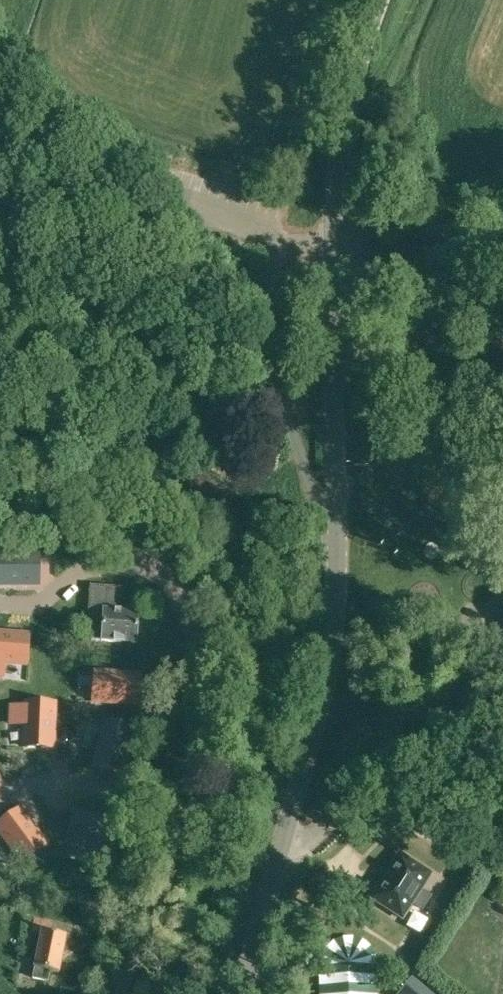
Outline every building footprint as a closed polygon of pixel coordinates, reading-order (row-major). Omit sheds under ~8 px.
[(498,360),(502,357),(502,333),(501,330),(486,339),(498,360)] [(38,584),(38,555),(0,555),(0,584),(38,584)] [(94,585),(90,640),(111,641),(136,643),(139,611),(120,610),(122,587),(94,585)] [(3,676),(4,662),(26,664),(29,635),(28,635),(0,633),(0,676),(3,676)] [(95,672),(93,701),(138,704),(140,675),(95,672)] [(11,706),(10,724),(25,725),(24,747),(52,748),(54,704),(26,702),(25,707),(11,706)] [(105,722),(95,765),(123,772),(133,729),(105,722)] [(0,823),(0,831),(23,862),(46,845),(20,809),(0,823)] [(74,812),(68,840),(111,849),(117,821),(74,812)] [(403,917),(412,903),(422,910),(431,896),(421,889),(430,875),(431,874),(400,854),(371,899),(402,918),(403,917)] [(34,919),(31,933),(41,934),(32,979),(48,982),(50,972),(58,973),(66,936),(52,933),(53,923),(34,919)] [(410,979),(398,993),(429,993),(410,979)] [(61,985),(46,986),(46,993),(62,993),(61,985)]
